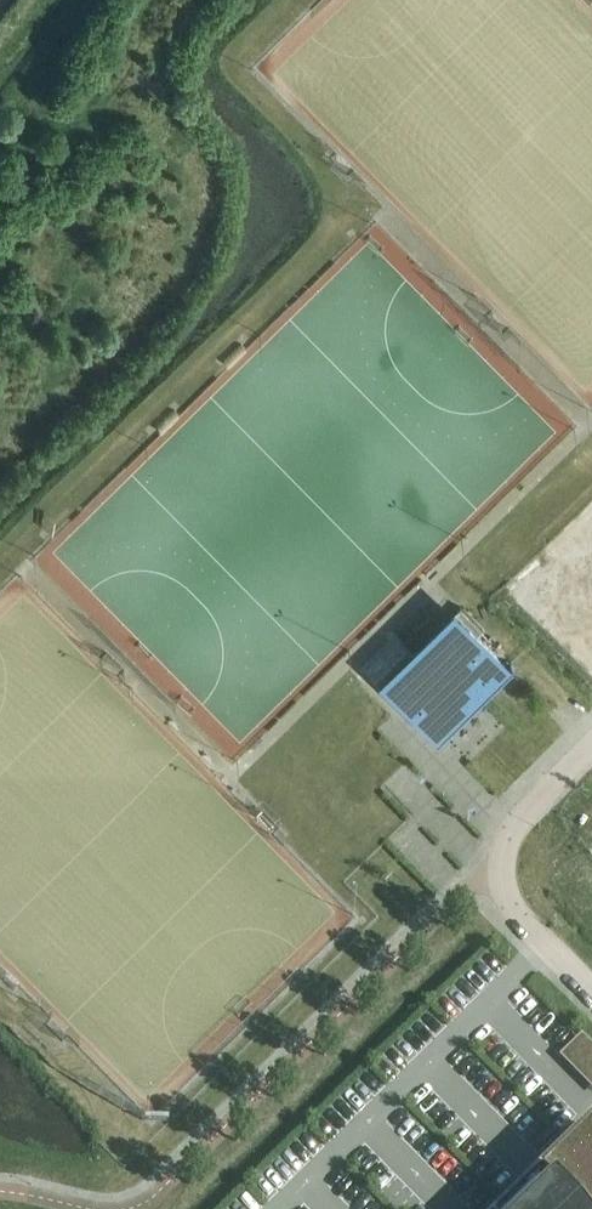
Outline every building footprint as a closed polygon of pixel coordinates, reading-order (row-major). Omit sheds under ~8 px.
[(229,368),(247,351),(242,346),(224,363),(229,368)] [(162,434),(180,417),(175,412),(157,429),(162,434)] [(398,638),(395,635),(361,669),(363,672),(364,672),(401,711),(407,705),(427,725),(455,698),(463,706),(465,709),(462,711),(464,713),(512,666),(510,664),(508,667),(505,664),(504,664),(477,636),(483,631),(460,608),(426,642),(429,645),(417,657),(414,654),(413,654),(410,650),(409,650),(398,638)] [(19,986),(9,976),(4,980),(14,991),(19,986)] [(591,1078),(591,1036),(588,1032),(568,1053),(591,1078)] [(591,1130),(538,1181),(550,1193),(533,1208),(591,1208),(591,1131),(591,1130)]
